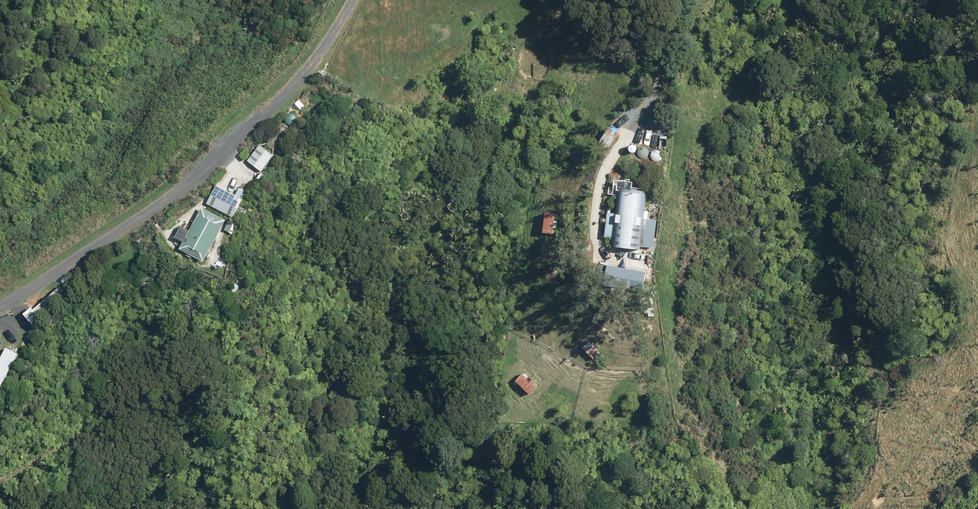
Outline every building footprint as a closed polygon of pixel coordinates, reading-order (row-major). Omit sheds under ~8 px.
[(272,132),(264,142),(273,150),(281,140),(272,132)] [(258,143),(246,161),(260,169),(271,152),(258,143)] [(663,150),(638,147),(636,158),(661,162),(663,150)] [(632,179),(610,177),(608,195),(617,196),(615,212),(607,211),(604,237),(612,238),(611,246),(640,249),(640,246),(652,247),(655,220),(647,219),(648,212),(644,212),(647,188),(631,186),(632,179)] [(234,194),(215,184),(205,203),(230,216),(244,191),(238,188),(234,194)] [(173,237),(183,242),(179,249),(204,262),(225,219),(200,207),(188,230),(179,225),(173,237)] [(555,213),(543,212),(541,232),(554,233),(555,213)] [(644,270),(604,265),(602,285),(642,289),(644,270)] [(648,304),(648,308),(643,308),(643,314),(648,314),(648,316),(652,316),(653,297),(639,297),(639,304),(648,304)] [(589,337),(581,346),(594,359),(602,350),(589,337)] [(0,354),(0,355),(0,381),(1,382),(9,357),(0,354)] [(523,370),(514,379),(529,394),(537,385),(523,370)]
